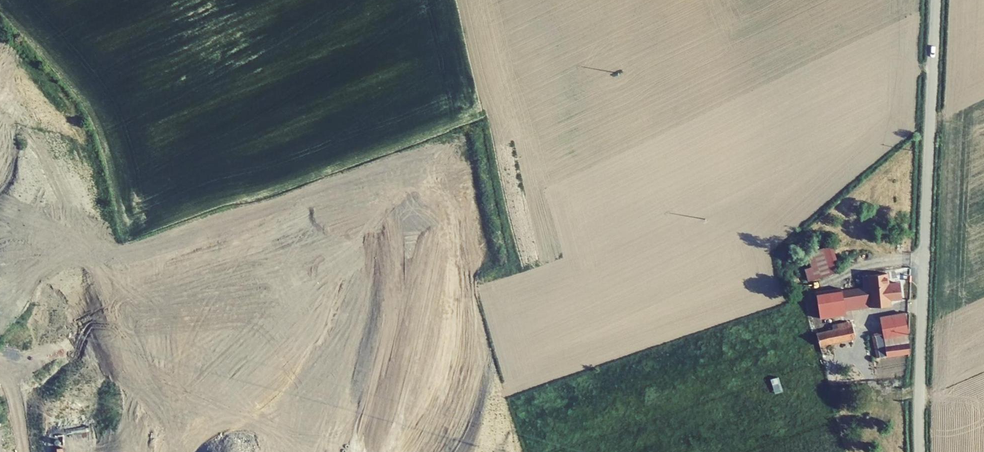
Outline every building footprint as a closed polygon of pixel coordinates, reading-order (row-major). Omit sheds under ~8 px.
[(868,275),(870,286),(889,283),(888,272),(868,275)] [(870,286),(872,305),(891,302),(891,296),(903,294),(900,282),(889,283),(870,286)] [(818,292),(821,315),(845,311),(845,307),(865,305),(864,286),(843,289),(818,292)] [(883,317),(888,338),(912,333),(908,312),(883,317)] [(822,337),(826,348),(857,341),(853,324),(839,328),(840,333),(822,337)] [(879,343),(880,354),(906,351),(907,357),(911,356),(912,340),(895,341),(879,343)] [(777,378),(771,380),(774,393),(780,391),(777,378)]
